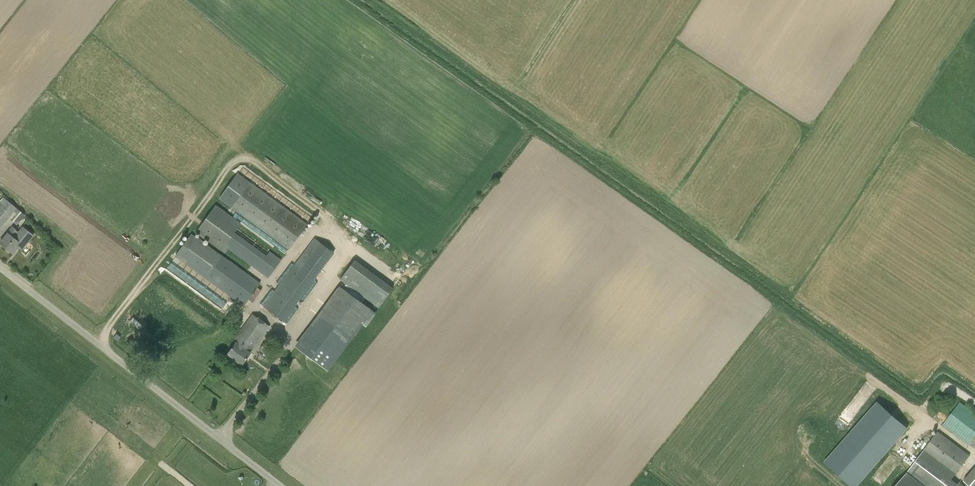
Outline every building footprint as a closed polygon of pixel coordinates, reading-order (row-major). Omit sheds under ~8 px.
[(230,207),(289,250),(308,224),(249,181),(230,207)] [(0,202),(0,226),(1,227),(9,218),(18,224),(25,215),(4,198),(0,202)] [(225,253),(228,249),(250,265),(268,278),(286,254),(276,247),(271,252),(238,227),(241,223),(216,204),(196,232),(225,253)] [(0,242),(0,243),(13,253),(18,246),(22,249),(33,235),(23,227),(19,232),(15,228),(12,227),(0,242)] [(314,237),(294,263),(263,306),(284,322),(314,280),(332,257),(335,253),(314,237)] [(245,272),(221,254),(204,277),(244,306),(261,283),(245,272)] [(381,305),(394,287),(354,259),(341,277),(381,305)] [(233,340),(235,342),(227,354),(242,365),(262,337),(270,326),(252,314),(239,331),(233,340)] [(318,339),(309,352),(328,366),(338,354),(318,339)] [(272,348),(264,342),(260,349),(268,355),(272,348)] [(824,461),(852,485),(858,485),(892,447),(908,428),(877,401),(824,461)] [(969,445),(971,442),(974,437),(974,412),(960,401),(942,425),(969,445)] [(938,431),(912,465),(907,472),(894,485),(965,485),(960,481),(958,483),(952,479),(969,455),(938,431)] [(970,485),(974,485),(974,467),(964,480),(970,485)]
